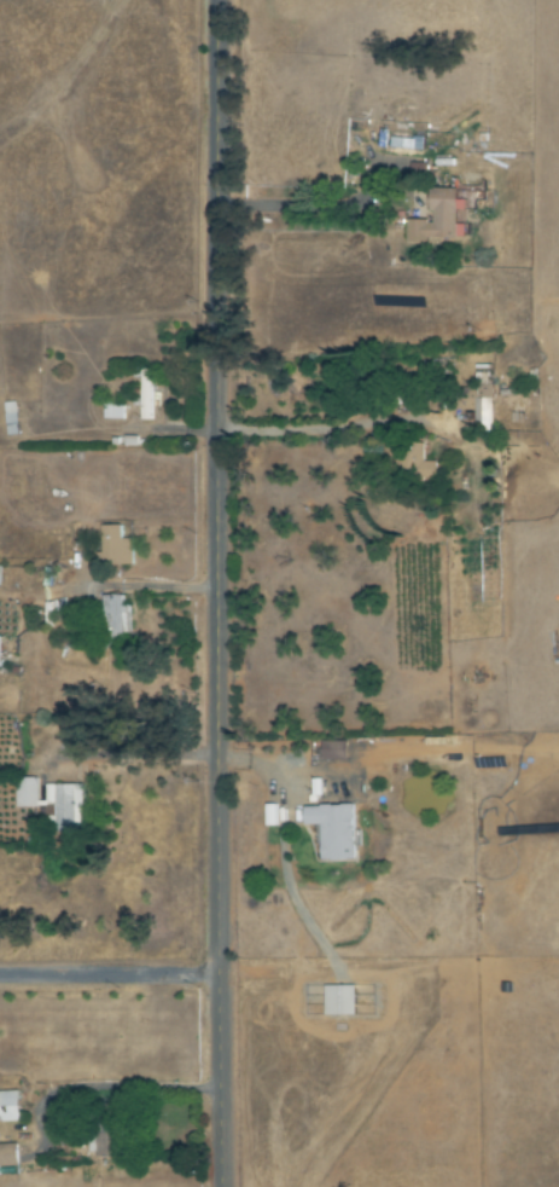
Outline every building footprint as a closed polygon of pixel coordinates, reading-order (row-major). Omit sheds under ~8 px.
[(424,138),(393,137),(392,148),(424,149),(424,138)] [(407,220),(406,238),(464,240),(465,224),(457,224),(457,210),(465,210),(466,199),(458,199),(458,189),(431,188),(430,212),(434,212),(433,220),(407,220)] [(142,420),(152,420),(151,369),(141,370),(142,420)] [(476,429),(493,429),(492,399),(475,399),(476,429)] [(102,525),(103,563),(133,562),(132,538),(122,538),(121,525),(102,525)] [(130,605),(123,605),(123,594),(104,595),(104,621),(114,621),(114,637),(131,637),(130,605)] [(348,759),(348,741),(323,742),(323,760),(348,759)] [(17,807),(39,807),(38,777),(17,778),(17,807)] [(46,804),(56,804),(55,817),(47,817),(47,830),(81,831),(82,785),(47,785),(46,804)] [(356,861),(355,805),(304,806),(305,825),(321,825),(321,861),(356,861)] [(20,1122),(19,1091),(0,1092),(0,1123),(20,1122)] [(120,1156),(120,1104),(89,1105),(90,1157),(120,1156)] [(18,1167),(17,1144),(0,1145),(0,1167),(18,1167)]
